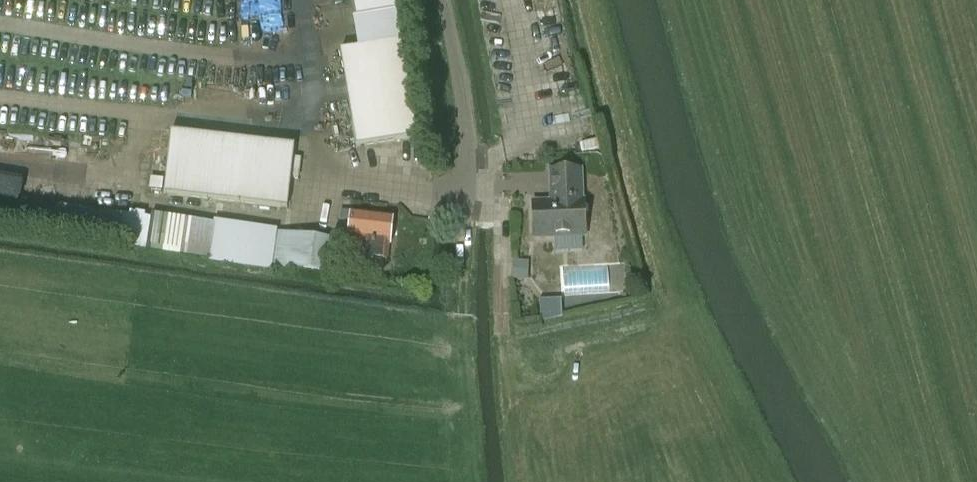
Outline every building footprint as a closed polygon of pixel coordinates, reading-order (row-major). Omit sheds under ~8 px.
[(393,0),(352,0),(358,36),(398,29),(393,0)] [(537,32),(538,42),(562,40),(561,29),(537,32)] [(417,137),(401,43),(341,53),(356,147),(417,137)] [(172,134),(164,195),(287,210),(294,148),(172,134)] [(582,152),(599,149),(597,140),(580,143),(582,152)] [(551,201),(533,201),(533,206),(534,240),(587,238),(585,200),(584,200),(583,169),(550,170),(550,175),(551,198),(551,201)] [(162,190),(163,179),(151,178),(150,189),(162,190)] [(351,212),(348,241),(363,243),(361,258),(386,261),(388,246),(389,246),(392,218),(351,212)] [(341,242),(278,234),(273,268),(336,276),(341,242)] [(513,260),(513,278),(527,278),(527,260),(513,260)] [(562,267),(563,294),(625,292),(624,266),(562,267)] [(561,318),(560,297),(537,298),(538,319),(561,318)]
